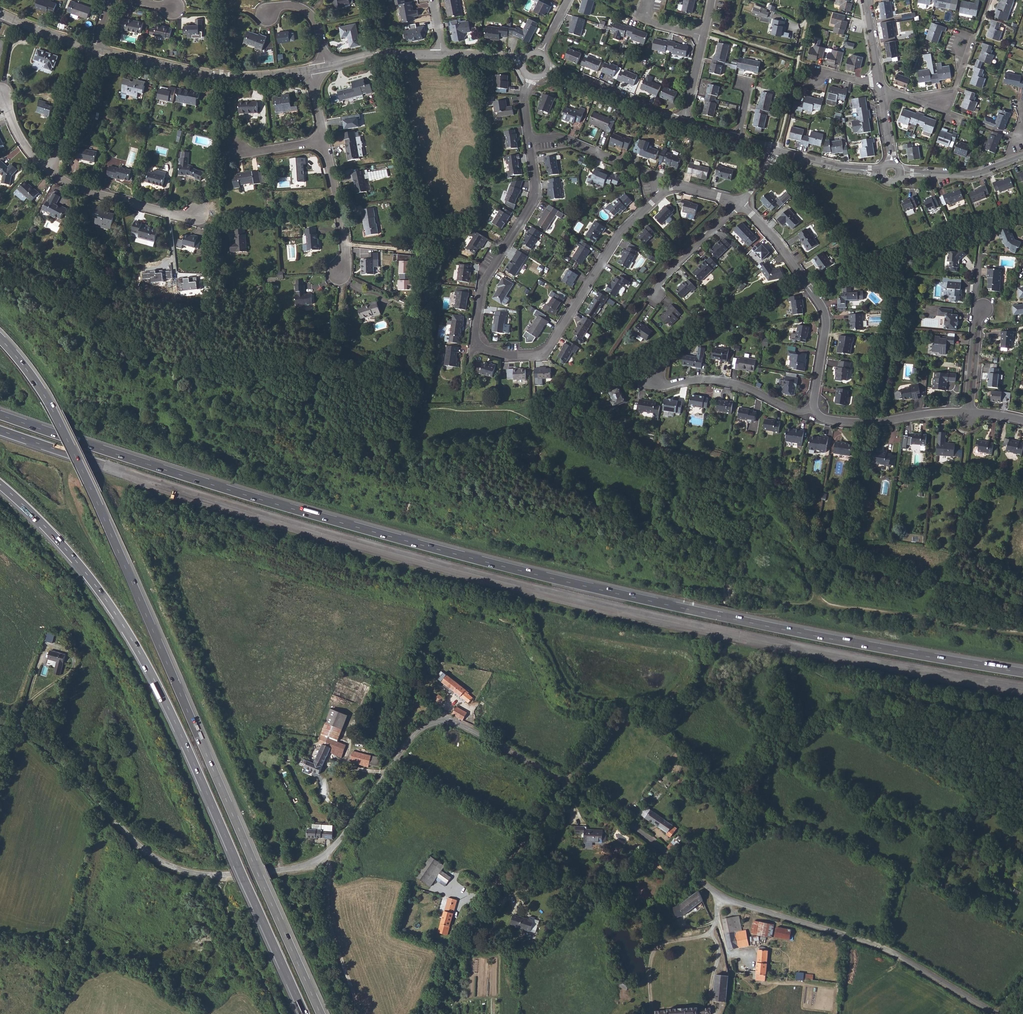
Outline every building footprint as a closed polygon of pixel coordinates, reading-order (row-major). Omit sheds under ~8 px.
[(51,0),(46,0),(38,0),(35,7),(47,11),(47,10),(54,12),(57,4),(52,2),(50,2),(51,0)] [(68,11),(71,12),(88,18),(91,7),(75,2),(75,1),(71,0),(68,11)] [(335,8),(345,6),(344,5),(350,4),(349,0),(333,0),(335,8)] [(447,7),(449,15),(455,14),(456,16),(461,15),(459,2),(460,2),(459,0),(446,0),(445,0),(446,8),(447,7)] [(539,0),(535,0),(538,1),(534,10),(544,15),(545,12),(547,9),(549,10),(551,6),(539,0)] [(581,1),(582,1),(579,11),(590,15),(594,0),(593,0),(581,0),(581,1)] [(683,4),(680,4),(678,4),(677,8),(679,9),(692,13),(693,8),(691,7),(692,5),(694,6),(695,0),(684,0),(683,4)] [(835,4),(840,5),(839,8),(850,11),(852,3),(847,2),(847,0),(852,1),(852,0),(836,0),(835,4)] [(879,2),(880,14),(879,15),(880,19),(893,17),(890,0),(883,1),(879,2)] [(949,8),(956,9),(956,7),(958,0),(934,0),(934,2),(934,5),(949,8)] [(976,16),(979,1),(976,0),(975,0),(974,3),(962,1),(959,12),(976,16)] [(1009,14),(1014,0),(1001,0),(1000,2),(997,9),(1001,11),(1000,14),(996,13),(995,16),(1006,21),(1007,13),(1009,14)] [(399,3),(403,22),(412,20),(411,16),(414,16),(419,15),(417,9),(413,10),(411,1),(404,2),(399,3)] [(751,12),(769,18),(770,18),(770,16),(771,13),(768,12),(765,11),(760,9),(753,7),(751,12)] [(833,12),(830,23),(835,24),(833,32),(839,33),(843,34),(844,29),(845,29),(847,21),(842,20),(842,18),(844,19),(845,15),(833,12)] [(572,16),(571,20),(572,20),(569,33),(580,36),(580,35),(585,20),(572,16)] [(118,28),(125,29),(126,30),(141,33),(143,23),(128,19),(128,20),(120,18),(118,28)] [(187,37),(199,37),(199,34),(202,34),(202,19),(195,19),(195,25),(187,25),(187,26),(183,26),(183,34),(187,34),(187,37)] [(990,19),(989,23),(991,23),(987,36),(999,40),(1002,31),(1000,30),(1001,26),(999,26),(1000,22),(990,19)] [(508,34),(512,35),(513,34),(519,36),(519,37),(529,42),(536,26),(537,23),(533,20),(531,24),(527,22),(523,29),(517,26),(516,28),(511,27),(511,22),(510,22),(509,27),(508,34)] [(880,22),(881,26),(882,26),(883,32),(884,38),(895,36),(892,20),(880,22)] [(451,25),(450,25),(451,30),(452,30),(453,35),(452,35),(453,40),(455,41),(465,40),(463,32),(471,31),(469,21),(461,22),(461,23),(458,24),(451,25)] [(926,38),(937,43),(942,31),(945,32),(946,28),(932,22),(926,38)] [(342,35),(347,34),(348,35),(350,47),(360,44),(356,23),(340,27),(342,35)] [(621,25),(615,23),(611,33),(615,34),(613,38),(619,40),(620,36),(624,37),(625,35),(628,36),(631,27),(627,26),(627,27),(623,26),(622,27),(621,26),(621,25)] [(150,34),(166,37),(169,37),(171,28),(168,27),(157,24),(156,29),(151,28),(150,34)] [(772,34),(781,36),(783,26),(774,24),(772,34)] [(412,39),(418,38),(418,39),(422,39),(422,37),(424,36),(423,31),(425,31),(424,26),(417,27),(417,28),(404,30),(405,36),(406,36),(407,39),(412,39)] [(485,37),(491,38),(491,37),(494,37),(494,39),(499,40),(499,36),(508,37),(508,34),(509,27),(500,26),(500,28),(486,26),(485,37)] [(628,36),(632,37),(631,39),(644,44),(647,34),(643,32),(642,34),(640,33),(641,32),(635,30),(635,28),(631,27),(628,36)] [(244,40),(256,45),(255,47),(255,48),(258,49),(258,47),(262,49),(266,36),(261,34),(262,34),(259,33),(258,35),(258,36),(256,35),(256,34),(247,31),(244,40)] [(277,33),(278,43),(295,41),(294,32),(288,33),(288,31),(277,33)] [(661,40),(654,39),(652,49),(665,52),(666,50),(669,51),(672,41),(668,41),(668,42),(663,40),(662,42),(660,41),(661,40)] [(822,59),(825,47),(819,46),(821,40),(816,39),(813,48),(810,48),(807,58),(816,60),(817,56),(819,56),(819,58),(822,59)] [(883,42),(884,47),(886,46),(886,50),(887,57),(891,56),(892,57),(897,56),(895,40),(883,42)] [(669,51),(673,52),(673,54),(686,57),(688,46),(681,45),(681,46),(678,46),(679,44),(675,43),(676,42),(672,41),(669,51)] [(982,42),(981,46),(982,47),(978,60),(991,64),(994,54),(991,53),(992,50),(991,49),(992,46),(982,42)] [(712,60),(725,63),(729,46),(718,43),(717,47),(718,48),(718,50),(716,50),(715,56),(713,56),(712,60)] [(827,48),(827,51),(828,52),(826,63),(834,65),(835,60),(837,60),(837,62),(841,63),(843,52),(827,48)] [(571,62),(572,60),(573,61),(573,62),(577,64),(581,54),(569,49),(564,59),(571,62)] [(34,60),(46,64),(45,68),(51,70),(52,66),(54,67),(57,56),(38,50),(34,60)] [(845,68),(853,70),(855,65),(857,65),(856,67),(860,68),(863,57),(851,54),(850,58),(848,57),(845,68)] [(581,66),(584,67),(585,66),(591,69),(592,67),(593,68),(593,70),(597,71),(601,62),(588,56),(587,58),(584,57),(581,66)] [(751,72),(751,70),(754,70),(753,72),(758,73),(760,62),(742,59),(742,60),(739,59),(738,66),(737,68),(740,68),(740,71),(744,72),(744,70),(751,72)] [(711,65),(709,73),(720,75),(722,66),(724,66),(725,63),(712,60),(712,63),(713,64),(712,66),(711,65)] [(601,72),(605,73),(605,72),(607,72),(607,74),(613,77),(613,78),(617,80),(620,71),(621,69),(609,63),(608,65),(605,63),(601,72)] [(934,73),(935,83),(939,82),(939,79),(951,77),(949,65),(937,67),(938,73),(934,73)] [(974,66),(972,70),(974,71),(970,83),(982,88),(986,78),(983,77),(984,74),(982,73),(984,69),(974,66)] [(934,73),(930,74),(929,68),(917,70),(919,82),(920,82),(920,86),(925,85),(925,81),(931,80),(931,84),(935,83),(934,73)] [(617,80),(620,81),(621,81),(627,83),(627,82),(629,82),(629,84),(633,86),(637,76),(625,70),(624,72),(620,71),(617,80)] [(1022,86),(1022,74),(1021,76),(1005,73),(1004,83),(1019,86),(1019,87),(1022,88),(1022,86)] [(907,87),(910,78),(897,74),(893,82),(907,87)] [(506,84),(506,79),(507,76),(496,75),(495,88),(507,89),(507,84),(506,84)] [(644,91),(645,89),(647,90),(646,91),(653,94),(652,96),(656,98),(661,86),(651,81),(653,77),(647,75),(646,79),(644,79),(640,89),(644,91)] [(122,92),(127,93),(127,95),(133,96),(133,98),(137,99),(138,93),(143,93),(146,82),(134,80),(133,82),(130,81),(131,80),(123,78),(122,84),(123,84),(122,92)] [(343,100),(342,97),(348,96),(348,98),(353,97),(353,96),(362,93),(363,94),(367,93),(367,94),(373,92),(371,85),(369,85),(368,84),(366,84),(366,85),(365,85),(363,79),(352,82),(354,89),(350,90),(348,89),(344,91),(344,90),(337,92),(338,95),(339,101),(340,102),(343,101),(343,100)] [(706,98),(715,100),(716,96),(717,96),(719,87),(709,84),(707,92),(709,92),(708,94),(706,94),(706,98)] [(177,88),(169,86),(169,88),(160,86),(157,99),(173,102),(177,88)] [(667,100),(668,99),(670,100),(669,101),(672,103),(677,93),(664,87),(660,97),(667,100)] [(845,99),(847,89),(843,88),(843,90),(830,87),(826,102),(827,104),(833,106),(835,105),(837,98),(841,99),(841,98),(845,99)] [(176,95),(178,95),(176,102),(187,104),(187,103),(190,103),(190,104),(196,106),(198,99),(199,99),(200,91),(192,89),(191,92),(177,89),(176,95)] [(965,90),(964,93),(966,94),(961,107),(974,111),(977,102),(974,101),(975,97),(974,97),(975,93),(965,90)] [(756,109),(769,112),(772,94),(761,92),(760,96),(762,97),(761,99),(760,99),(758,106),(757,105),(756,109)] [(291,104),(290,94),(282,95),(282,98),(278,99),(278,97),(273,98),(275,106),(276,106),(277,115),(284,114),(284,112),(292,111),(291,104)] [(538,109),(543,112),(544,111),(549,113),(555,98),(543,94),(540,101),(541,102),(538,109)] [(795,111),(802,112),(802,109),(812,112),(812,109),(816,110),(817,107),(821,108),(824,98),(819,97),(818,99),(806,96),(804,104),(798,102),(795,111)] [(860,116),(870,114),(869,110),(867,110),(865,97),(852,99),(854,109),(856,108),(857,112),(859,112),(860,116)] [(704,110),(703,115),(713,117),(716,104),(714,103),(715,100),(706,98),(705,101),(706,101),(704,109),(705,109),(705,111),(704,110)] [(42,114),(42,113),(46,114),(45,115),(45,117),(49,119),(53,107),(45,104),(46,102),(39,99),(39,107),(40,107),(39,108),(36,112),(42,114)] [(506,104),(506,100),(494,102),(495,113),(498,113),(498,117),(514,115),(512,106),(507,107),(505,107),(505,104),(506,104)] [(239,103),(239,114),(258,114),(258,102),(239,103)] [(562,119),(566,121),(567,120),(569,120),(569,121),(574,123),(575,120),(580,122),(585,110),(580,108),(578,111),(573,109),(573,110),(565,108),(563,113),(564,114),(562,119)] [(754,122),(753,126),(763,129),(767,115),(768,116),(769,112),(756,109),(755,113),(756,113),(754,120),(756,120),(756,122),(754,122)] [(917,123),(920,114),(916,112),(916,114),(903,110),(899,122),(908,125),(909,122),(912,124),(913,122),(917,123)] [(983,122),(989,124),(1004,130),(1008,117),(1009,117),(1011,113),(1002,110),(1001,114),(999,113),(996,121),(995,122),(991,121),(992,119),(985,117),(983,122)] [(589,121),(604,127),(603,129),(607,131),(611,119),(593,112),(589,121)] [(856,124),(858,132),(858,134),(870,132),(868,119),(870,118),(870,114),(860,116),(860,120),(858,120),(859,124),(856,124)] [(917,123),(920,125),(920,126),(923,128),(923,130),(932,133),(936,121),(923,117),(924,115),(920,114),(917,123)] [(361,115),(341,118),(343,131),(360,129),(358,120),(361,120),(361,115)] [(804,145),(806,136),(802,135),(804,130),(792,127),(789,138),(800,141),(800,144),(804,145)] [(504,131),(505,136),(506,136),(507,140),(506,140),(507,148),(512,147),(513,149),(518,148),(517,143),(516,143),(516,139),(517,139),(517,134),(516,134),(515,130),(504,131)] [(952,147),(957,134),(953,132),(952,135),(941,131),(937,142),(948,147),(948,146),(952,147)] [(804,145),(808,146),(808,143),(820,146),(823,135),(811,132),(810,137),(806,136),(804,145)] [(990,135),(985,149),(995,153),(1000,139),(1001,139),(1002,135),(994,132),(993,135),(990,135)] [(630,138),(627,136),(626,139),(614,134),(609,145),(613,147),(614,145),(622,148),(622,147),(627,149),(632,139),(630,138)] [(357,140),(357,138),(346,140),(346,144),(346,145),(348,161),(360,159),(359,157),(357,143),(358,143),(357,140)] [(863,140),(864,144),(862,144),(863,148),(860,148),(862,158),(874,156),(872,143),(874,142),(873,138),(863,140)] [(639,141),(636,140),(632,151),(639,154),(639,155),(645,157),(646,156),(649,158),(655,160),(658,151),(651,148),(651,146),(644,143),(644,141),(640,139),(639,141)] [(822,152),(827,153),(831,153),(831,154),(843,153),(844,155),(848,154),(846,145),(842,146),(841,140),(830,142),(829,140),(825,141),(822,152)] [(969,162),(972,153),(968,151),(970,146),(959,142),(954,153),(966,157),(965,160),(969,162)] [(903,145),(903,149),(906,149),(908,161),(920,159),(918,147),(913,148),(912,144),(903,145)] [(88,161),(88,159),(95,160),(97,152),(81,148),(81,149),(77,148),(75,157),(79,158),(79,159),(88,161)] [(179,175),(185,175),(190,175),(196,178),(196,179),(200,181),(204,173),(199,170),(199,171),(191,167),(191,166),(188,166),(189,153),(182,152),(181,165),(180,165),(179,175)] [(666,152),(663,161),(666,162),(666,164),(670,166),(671,165),(673,166),(672,166),(677,168),(681,159),(679,158),(679,157),(667,153),(666,152)] [(504,157),(504,161),(506,160),(507,165),(509,165),(509,171),(506,171),(507,178),(512,178),(512,176),(522,174),(521,170),(519,170),(519,167),(518,168),(518,164),(518,159),(520,159),(519,154),(506,156),(504,157)] [(544,158),(544,163),(546,162),(547,172),(549,172),(549,176),(559,174),(558,170),(556,156),(544,158)] [(293,165),(294,165),(294,170),(293,171),(294,183),(304,182),(304,175),(303,175),(303,171),(304,171),(303,165),(306,165),(305,158),(290,159),(290,166),(293,165)] [(11,175),(12,173),(13,174),(17,170),(11,164),(8,167),(1,161),(0,162),(0,174),(3,176),(2,183),(10,185),(12,175),(11,175)] [(690,162),(687,173),(691,174),(691,173),(698,175),(697,178),(706,180),(709,169),(699,166),(694,165),(694,163),(692,162),(690,162)] [(716,175),(719,176),(719,177),(726,179),(731,180),(733,170),(722,167),(722,165),(719,165),(716,175)] [(107,174),(110,175),(110,177),(121,180),(121,179),(129,181),(131,171),(119,167),(119,169),(109,167),(107,174)] [(598,184),(599,181),(604,183),(605,182),(610,184),(611,182),(617,184),(620,176),(614,174),(613,177),(603,172),(602,173),(598,172),(599,170),(596,168),(592,177),(589,175),(588,178),(589,179),(588,183),(593,185),(594,182),(598,184)] [(146,183),(162,187),(166,173),(154,170),(153,174),(149,173),(146,183)] [(241,173),(238,174),(238,176),(233,177),(235,188),(241,187),(240,186),(251,184),(251,185),(261,183),(260,179),(263,179),(261,173),(259,173),(259,171),(253,172),(253,171),(244,173),(244,175),(242,175),(241,173)] [(351,173),(353,181),(354,181),(357,194),(367,192),(364,175),(365,175),(365,171),(351,173)] [(992,183),(996,192),(999,190),(1000,192),(1013,187),(1009,177),(996,182),(992,183)] [(548,189),(548,193),(550,193),(551,200),(561,199),(559,186),(561,186),(561,182),(560,178),(550,179),(550,183),(549,183),(549,189),(548,189)] [(513,182),(512,184),(511,186),(510,186),(505,201),(515,204),(517,198),(516,198),(518,193),(519,194),(521,190),(519,189),(522,181),(513,182)] [(24,182),(14,193),(24,201),(27,198),(31,201),(39,193),(34,189),(34,190),(28,184),(27,186),(24,182)] [(969,193),(973,203),(986,197),(985,195),(989,194),(985,185),(982,187),(982,188),(969,193)] [(780,199),(787,193),(785,190),(775,200),(775,201),(779,198),(780,199)] [(946,194),(943,195),(943,196),(939,198),(943,206),(946,204),(950,202),(951,205),(963,200),(959,190),(947,195),(946,194)] [(44,207),(49,209),(47,212),(47,213),(55,218),(56,216),(61,219),(64,213),(66,214),(68,209),(61,206),(60,207),(56,205),(60,196),(53,193),(50,199),(49,198),(44,207)] [(778,204),(780,207),(791,197),(787,193),(780,199),(779,198),(775,201),(775,200),(768,193),(761,200),(765,205),(765,206),(768,209),(769,208),(771,210),(778,204)] [(610,212),(614,216),(618,212),(619,214),(620,214),(626,208),(626,207),(632,201),(625,194),(619,200),(618,199),(611,206),(610,204),(604,209),(609,214),(610,212)] [(901,202),(905,212),(914,209),(913,208),(917,206),(913,196),(909,198),(910,199),(906,201),(905,200),(901,202)] [(923,201),(927,211),(936,208),(935,207),(939,206),(935,196),(931,197),(932,199),(927,200),(923,201)] [(680,206),(684,207),(683,212),(695,215),(698,205),(689,203),(690,201),(682,200),(680,206)] [(655,217),(658,220),(658,221),(661,225),(665,221),(667,223),(669,223),(672,220),(672,219),(670,217),(673,214),(672,213),(674,211),(674,209),(669,204),(667,207),(666,206),(662,209),(664,210),(660,213),(655,217)] [(537,225),(546,231),(555,215),(558,211),(549,205),(546,210),(546,209),(541,216),(542,217),(537,225)] [(99,219),(98,224),(112,227),(112,226),(115,214),(104,211),(105,208),(98,206),(96,214),(100,215),(99,219)] [(492,223),(502,229),(506,222),(510,216),(512,213),(504,208),(502,211),(500,210),(492,223)] [(364,225),(366,225),(366,229),(367,235),(378,234),(377,225),(376,225),(375,219),(375,218),(374,209),(363,210),(364,219),(363,219),(364,225)] [(777,220),(783,226),(787,223),(793,229),(799,222),(793,216),(794,215),(789,209),(777,220)] [(555,215),(561,219),(564,214),(558,211),(555,215)] [(99,219),(97,218),(95,226),(114,230),(115,226),(112,226),(112,227),(98,224),(99,219)] [(142,226),(143,223),(135,221),(133,232),(140,234),(139,237),(155,242),(158,230),(149,228),(142,226)] [(586,236),(596,242),(599,236),(598,235),(600,232),(602,233),(606,228),(595,221),(586,236)] [(733,231),(749,247),(757,239),(741,223),(733,231)] [(643,231),(637,237),(644,244),(652,236),(653,237),(656,234),(647,225),(644,227),(645,229),(647,230),(644,232),(643,231)] [(523,244),(531,249),(542,232),(533,227),(528,233),(526,237),(527,237),(523,244)] [(236,240),(237,240),(237,243),(236,243),(230,243),(231,252),(236,252),(247,252),(246,235),(245,235),(244,228),(235,229),(236,240)] [(305,229),(305,235),(307,235),(308,244),(304,244),(303,245),(304,250),(305,251),(319,250),(319,244),(318,244),(317,235),(316,235),(316,228),(305,229)] [(800,238),(803,242),(802,243),(807,251),(817,244),(807,229),(798,235),(800,238)] [(997,232),(1000,238),(1001,238),(1004,244),(1005,244),(1006,246),(1010,250),(1010,251),(1015,253),(1017,249),(1019,248),(1022,243),(1015,239),(1012,232),(1010,233),(1009,229),(1005,230),(1004,229),(997,232)] [(472,230),(469,235),(473,237),(466,249),(475,254),(479,246),(482,247),(487,239),(480,234),(472,230)] [(190,236),(185,235),(183,245),(195,248),(195,247),(197,239),(198,236),(194,235),(193,237),(190,236)] [(727,236),(725,239),(731,245),(734,249),(737,246),(727,236)] [(7,241),(16,248),(17,246),(8,239),(7,241)] [(710,252),(717,259),(731,245),(725,239),(724,239),(721,242),(720,241),(716,245),(717,245),(710,252)] [(770,253),(760,242),(752,250),(762,261),(770,253)] [(582,246),(578,243),(576,245),(579,247),(572,259),(581,265),(590,251),(588,250),(582,246)] [(618,263),(628,268),(635,256),(634,255),(636,251),(635,250),(629,247),(628,247),(626,251),(623,249),(621,253),(624,255),(622,259),(621,258),(618,263)] [(947,262),(949,262),(949,263),(949,271),(957,272),(957,268),(958,268),(959,260),(966,255),(960,248),(955,252),(949,252),(948,257),(947,257),(947,262)] [(505,270),(515,276),(527,256),(517,250),(515,253),(516,254),(514,258),(513,258),(509,264),(505,270)] [(362,260),(362,275),(374,275),(374,267),(378,267),(378,260),(378,252),(369,252),(370,260),(362,260)] [(814,264),(816,263),(818,266),(821,271),(830,264),(823,253),(812,260),(814,264)] [(693,274),(701,281),(713,270),(712,269),(717,264),(710,257),(706,262),(704,261),(700,265),(701,266),(693,274)] [(760,269),(769,281),(783,278),(782,273),(781,273),(780,269),(773,270),(768,262),(760,269)] [(468,282),(469,274),(471,274),(471,270),(471,266),(460,264),(458,281),(468,282)] [(692,272),(693,274),(701,266),(700,265),(692,272)] [(998,292),(999,285),(1000,285),(1002,270),(988,269),(987,278),(989,278),(989,282),(988,282),(987,288),(988,288),(988,291),(998,292)] [(562,281),(572,287),(574,283),(573,282),(578,275),(569,270),(562,281)] [(172,279),(172,271),(163,272),(163,271),(142,273),(143,281),(152,280),(152,284),(164,282),(164,280),(172,279)] [(609,285),(605,291),(615,297),(618,293),(622,286),(624,283),(628,285),(630,282),(620,276),(618,279),(616,277),(612,284),(610,286),(609,285)] [(177,279),(179,292),(198,289),(197,282),(190,283),(190,277),(177,279)] [(493,298),(501,304),(502,303),(505,304),(506,304),(509,299),(509,298),(506,296),(513,284),(503,278),(498,286),(499,288),(493,298)] [(675,291),(682,298),(691,289),(693,291),(696,288),(688,280),(685,283),(684,282),(680,285),(681,286),(675,291)] [(947,289),(949,289),(949,296),(951,296),(951,302),(956,302),(958,301),(963,301),(964,293),(961,293),(961,290),(960,289),(961,283),(948,282),(947,289)] [(297,286),(296,286),(296,292),(297,292),(297,295),(296,295),(296,306),(304,306),(304,305),(310,305),(310,300),(312,300),(312,294),(307,294),(307,295),(304,295),(304,292),(305,292),(304,286),(303,286),(297,286)] [(838,300),(838,307),(846,307),(846,300),(852,300),(853,301),(858,301),(858,300),(863,300),(862,291),(851,291),(850,287),(842,289),(843,294),(841,294),(841,298),(844,298),(844,300),(841,300),(839,300),(838,300)] [(455,295),(457,296),(455,308),(466,310),(467,297),(468,297),(469,293),(456,291),(455,295)] [(599,292),(595,299),(595,298),(586,313),(594,318),(603,303),(604,304),(608,298),(599,292)] [(560,307),(558,306),(561,302),(562,303),(564,299),(555,294),(548,306),(546,304),(543,309),(554,316),(557,311),(560,307)] [(802,305),(803,305),(803,300),(799,300),(799,296),(788,297),(789,302),(792,302),(793,314),(803,314),(802,308),(802,305)] [(363,308),(359,309),(362,319),(374,315),(374,316),(381,315),(377,302),(369,304),(370,305),(366,306),(366,307),(363,308)] [(665,312),(660,317),(666,323),(667,322),(671,325),(678,319),(677,318),(681,314),(671,304),(668,308),(669,310),(670,311),(667,314),(665,312)] [(1014,315),(1022,314),(1022,305),(1014,306),(1014,315)] [(938,316),(944,316),(943,328),(956,330),(956,325),(957,325),(958,320),(957,320),(957,315),(951,315),(952,309),(938,308),(938,316)] [(492,332),(503,333),(506,317),(507,313),(497,311),(496,315),(495,315),(494,326),(493,326),(492,332)] [(849,320),(851,320),(851,323),(850,323),(851,330),(857,329),(858,331),(864,330),(864,320),(863,320),(862,314),(849,315),(849,320)] [(459,337),(460,337),(462,327),(463,327),(464,323),(464,316),(453,315),(453,321),(451,336),(450,342),(458,344),(459,337)] [(536,337),(537,338),(545,325),(547,325),(549,322),(539,316),(528,332),(527,331),(523,337),(526,339),(526,343),(531,343),(532,343),(536,337)] [(573,339),(580,344),(582,343),(583,341),(583,340),(582,339),(593,322),(584,316),(580,323),(579,322),(577,326),(578,326),(573,334),(576,335),(573,339)] [(644,326),(640,323),(633,332),(638,336),(637,338),(642,341),(644,338),(647,340),(649,337),(648,335),(651,330),(646,327),(644,326)] [(796,340),(800,341),(805,342),(807,335),(807,334),(808,331),(809,331),(809,327),(798,325),(797,334),(791,333),(790,339),(792,339),(792,342),(795,343),(796,340)] [(1001,336),(1002,336),(1001,346),(1006,347),(1010,348),(1012,337),(1013,337),(1013,332),(1001,331),(1001,336)] [(838,347),(837,353),(844,354),(845,353),(850,354),(852,343),(853,343),(854,338),(839,336),(838,340),(839,340),(839,344),(840,344),(840,347),(838,347)] [(942,338),(939,338),(940,336),(934,336),(933,344),(932,344),(931,352),(939,352),(940,354),(945,354),(946,345),(947,343),(948,343),(954,344),(954,337),(946,336),(946,339),(942,338)] [(569,345),(577,350),(579,347),(571,342),(569,345)] [(569,345),(565,343),(563,347),(560,353),(558,358),(561,360),(561,361),(561,363),(564,365),(566,364),(573,353),(575,354),(577,350),(569,345)] [(445,366),(458,367),(459,362),(456,362),(457,352),(458,352),(459,347),(448,346),(445,366)] [(682,364),(695,366),(695,367),(700,368),(704,348),(698,347),(696,357),(684,355),(682,364)] [(712,351),(712,353),(712,357),(723,359),(723,360),(728,361),(729,354),(727,353),(728,348),(723,347),(722,349),(712,347),(712,351)] [(805,368),(803,366),(803,364),(806,363),(806,359),(804,359),(805,353),(802,353),(799,355),(795,354),(795,352),(794,351),(788,350),(787,355),(790,356),(789,360),(790,361),(790,365),(791,367),(794,367),(794,369),(804,371),(805,368)] [(735,369),(739,369),(739,368),(753,371),(755,360),(741,357),(741,358),(737,358),(735,369)] [(835,380),(841,381),(843,380),(847,381),(848,374),(851,375),(852,370),(849,370),(850,363),(839,361),(838,368),(836,368),(836,372),(837,372),(835,380)] [(481,374),(493,377),(496,365),(491,364),(491,365),(484,364),(481,374)] [(542,367),(538,367),(538,369),(538,379),(551,379),(551,369),(546,369),(542,369),(542,367)] [(514,380),(526,380),(526,369),(517,370),(517,368),(514,368),(514,370),(508,370),(508,380),(514,380)] [(988,387),(998,388),(998,383),(999,382),(999,380),(999,379),(999,374),(998,374),(999,369),(990,368),(989,373),(989,374),(988,387)] [(933,383),(934,383),(933,388),(945,389),(946,382),(947,381),(955,382),(956,374),(948,373),(948,374),(935,373),(934,379),(933,380),(933,383)] [(792,396),(792,393),(794,393),(795,391),(797,378),(785,376),(785,380),(781,379),(780,380),(778,386),(779,387),(782,388),(781,393),(783,394),(785,395),(785,396),(792,397),(792,396)] [(903,399),(907,398),(907,399),(913,398),(913,400),(918,399),(917,394),(920,394),(918,384),(909,386),(909,388),(901,389),(895,394),(896,400),(903,399)] [(609,392),(613,401),(610,402),(613,408),(626,402),(619,388),(609,392)] [(836,399),(840,405),(842,408),(848,404),(846,402),(848,396),(849,396),(850,390),(837,388),(836,394),(837,394),(836,399)] [(992,392),(991,401),(1002,402),(1002,401),(1009,402),(1010,394),(992,392)] [(689,407),(702,409),(702,408),(706,409),(708,400),(704,399),(704,398),(691,396),(689,407)] [(637,412),(641,413),(642,411),(653,413),(656,401),(651,400),(650,402),(647,402),(647,401),(639,399),(637,412)] [(663,411),(680,414),(682,402),(674,401),(674,400),(669,399),(669,400),(665,399),(663,411)] [(716,412),(725,413),(725,415),(730,416),(733,402),(728,402),(727,403),(719,401),(718,406),(717,407),(716,412)] [(751,420),(753,412),(753,411),(747,409),(740,407),(738,418),(747,420),(747,421),(751,422),(751,420)] [(773,421),(765,420),(765,425),(763,426),(763,430),(773,432),(773,433),(778,434),(780,422),(775,421),(773,421)] [(793,430),(787,429),(785,435),(786,436),(786,442),(797,444),(797,446),(801,447),(804,430),(800,430),(795,429),(795,431),(793,431),(793,430)] [(959,457),(959,451),(954,450),(955,445),(945,444),(946,433),(938,432),(936,455),(959,457)] [(911,445),(911,444),(912,444),(921,445),(921,446),(926,446),(927,435),(912,434),(912,437),(908,437),(908,436),(903,436),(901,449),(906,449),(907,445),(911,445)] [(809,450),(814,451),(814,450),(819,451),(820,453),(823,453),(826,452),(829,437),(822,436),(821,439),(811,437),(809,450)] [(1008,445),(1006,451),(1014,453),(1014,454),(1016,454),(1021,456),(1022,447),(1022,442),(1020,442),(1019,443),(1015,442),(1015,441),(1009,440),(1009,439),(1005,439),(1004,444),(1008,445)] [(988,443),(985,442),(977,440),(976,447),(979,447),(978,452),(987,453),(988,454),(992,455),(994,444),(989,443),(988,443)] [(844,445),(845,444),(840,443),(840,444),(835,443),(833,454),(850,457),(851,452),(852,452),(853,446),(847,445),(844,445)] [(874,458),(875,459),(875,463),(880,463),(881,465),(885,465),(885,466),(890,467),(890,466),(895,466),(896,456),(892,455),(892,454),(887,453),(886,454),(882,454),(882,453),(878,452),(878,453),(875,453),(874,458)] [(47,631),(45,641),(53,644),(55,634),(47,631)] [(50,650),(48,658),(58,660),(54,674),(60,676),(66,654),(50,650)] [(424,655),(420,667),(427,669),(430,657),(424,655)] [(440,676),(438,679),(468,701),(469,701),(470,702),(472,701),(473,700),(473,699),(471,697),(472,696),(464,690),(466,688),(441,670),(439,673),(440,674),(440,676)] [(438,693),(435,698),(441,703),(445,698),(438,693)] [(456,706),(452,713),(463,719),(467,712),(456,706)] [(331,712),(323,734),(328,735),(327,737),(338,742),(347,718),(331,712)] [(305,765),(305,767),(319,773),(329,751),(342,757),(347,744),(345,743),(344,744),(338,742),(327,737),(328,735),(323,734),(322,735),(320,741),(322,742),(314,762),(308,760),(305,765)] [(369,763),(380,766),(382,759),(353,750),(350,761),(368,766),(369,763)] [(669,832),(668,833),(672,836),(678,827),(660,815),(660,814),(646,806),(641,814),(669,832)] [(333,827),(313,824),(313,828),(308,828),(308,836),(334,838),(334,830),(333,830),(333,827)] [(580,827),(579,834),(587,835),(587,843),(605,844),(605,835),(606,832),(590,831),(590,828),(580,827)] [(675,838),(667,846),(673,852),(674,852),(682,843),(679,841),(682,838),(679,836),(676,838),(675,838)] [(431,886),(437,878),(443,869),(446,865),(433,855),(418,876),(431,886)] [(443,869),(437,878),(445,884),(452,875),(443,869)] [(682,897),(679,899),(684,914),(704,899),(700,891),(699,890),(682,897)] [(449,896),(445,910),(453,912),(458,898),(449,896)] [(441,926),(439,932),(446,934),(453,912),(445,910),(441,926)] [(515,914),(511,924),(531,931),(536,917),(531,916),(530,919),(515,914)] [(738,916),(721,918),(725,934),(741,930),(738,916)] [(754,921),(752,934),(770,937),(772,924),(754,921)] [(775,926),(773,936),(788,939),(790,929),(775,926)] [(741,930),(725,934),(729,948),(747,945),(745,930),(741,930)] [(755,947),(753,974),(753,975),(759,975),(765,975),(767,951),(766,951),(766,949),(763,947),(755,947)] [(713,1000),(727,1002),(729,976),(716,975),(713,1000)] [(629,985),(623,981),(620,988),(626,991),(629,985)]
